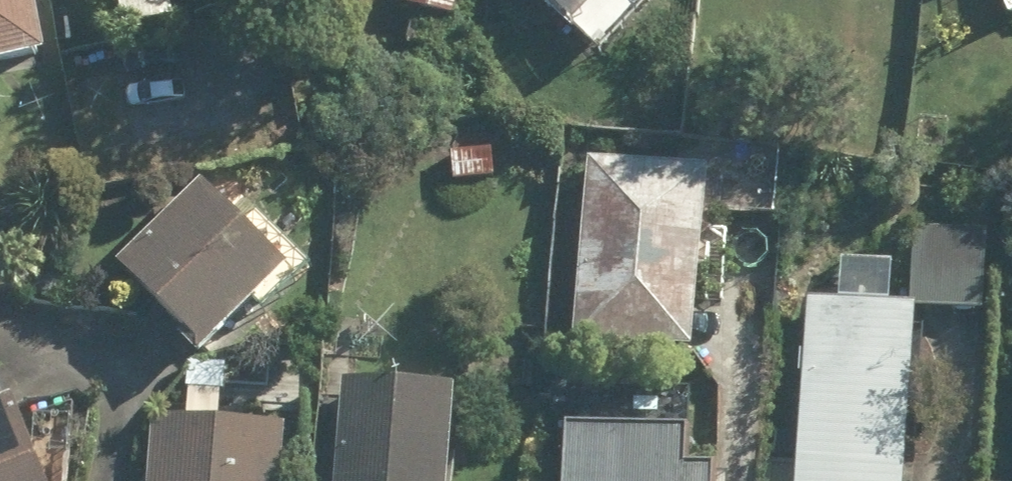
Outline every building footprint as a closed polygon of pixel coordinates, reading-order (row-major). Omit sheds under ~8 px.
[(42,0),(0,0),(0,75),(56,63),(42,0)] [(107,16),(193,0),(104,0),(107,16)] [(407,50),(443,56),(448,21),(467,24),(471,0),(415,0),(407,50)] [(544,6),(600,58),(654,3),(651,0),(542,0),(544,6)] [(718,167),(593,159),(582,350),(707,358),(718,167)] [(231,204),(210,183),(129,264),(218,353),(315,256),(247,188),(231,204)] [(914,304),(914,313),(989,316),(993,228),(918,225),(914,304)] [(808,300),(801,480),(907,480),(914,313),(914,304),(808,300)] [(347,382),(341,480),(461,480),(466,389),(347,382)] [(567,383),(561,480),(723,480),(724,471),(693,469),(697,390),(567,383)] [(0,406),(0,480),(48,480),(22,399),(0,406)] [(148,420),(148,480),(287,480),(287,421),(148,420)]
